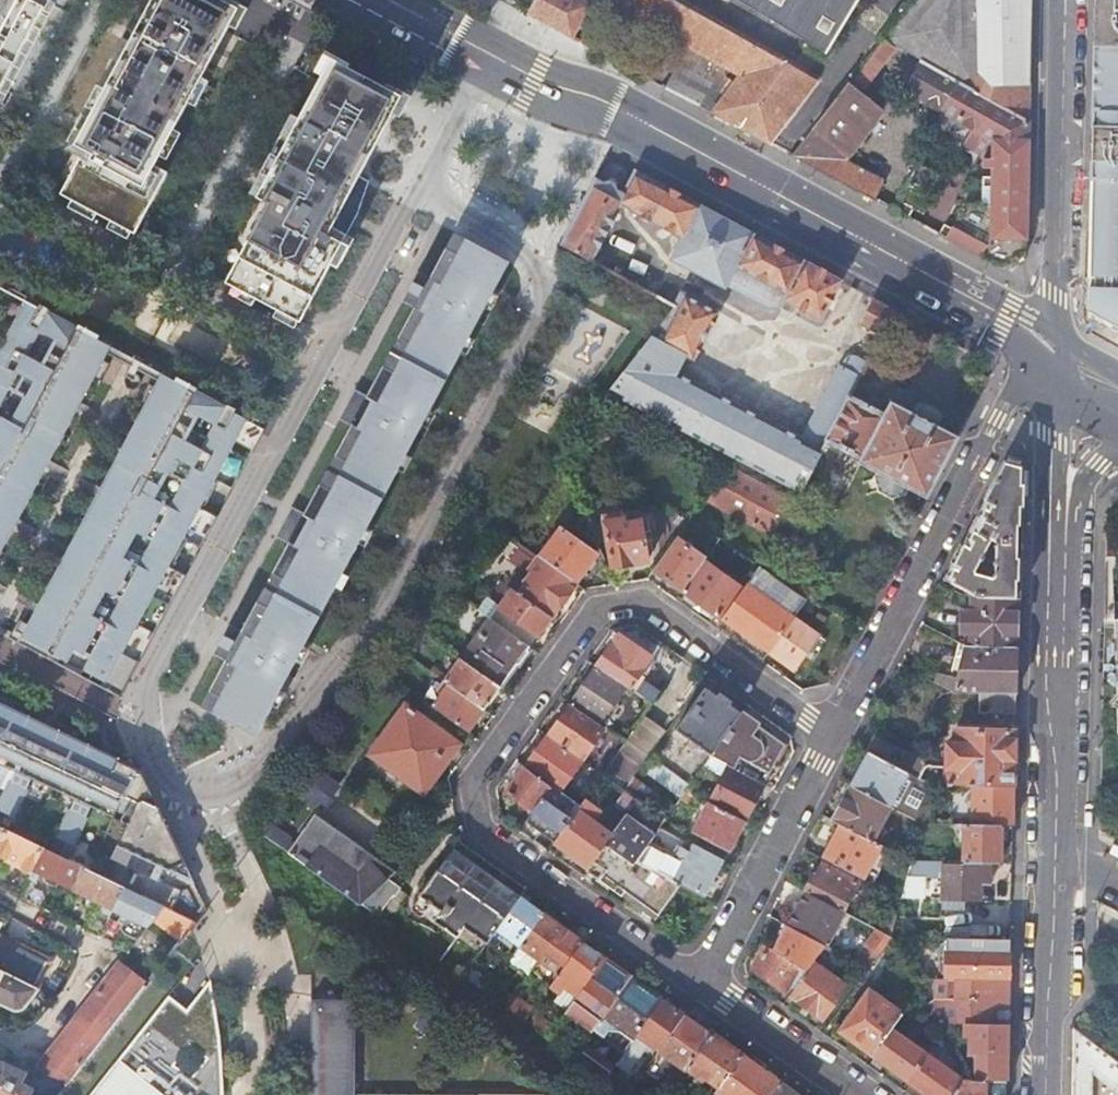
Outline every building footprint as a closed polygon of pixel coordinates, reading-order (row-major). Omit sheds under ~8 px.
[(44,7),(30,0),(0,0),(0,89),(44,7)] [(223,0),(152,0),(137,27),(96,105),(74,145),(85,151),(60,195),(134,234),(167,171),(154,165),(238,8),(223,0)] [(528,16),(573,40),(592,5),(584,0),(536,0),(528,16)] [(710,113),(739,129),(789,65),(673,0),(605,0),(738,75),(710,113)] [(828,44),(826,46),(828,47),(856,0),(754,0),(828,44)] [(882,39),(920,64),(958,85),(974,57),(974,0),(913,0),(882,39)] [(974,57),(958,85),(1031,127),(1031,0),(974,0),(974,57)] [(1097,7),(1093,130),(1089,277),(1096,278),(1096,288),(1088,288),(1087,311),(1093,313),(1114,324),(1114,330),(1117,332),(1117,0),(1096,0),(1097,7)] [(894,49),(882,39),(840,94),(841,94),(792,157),(873,201),(883,182),(844,162),(882,112),(860,94),(894,49)] [(369,181),(359,176),(398,104),(402,96),(332,58),(318,83),(257,199),(268,205),(225,284),(300,323),(357,216),(369,181)] [(958,85),(920,64),(901,98),(940,118),(958,85)] [(768,145),(817,81),(789,65),(739,129),(768,145)] [(677,66),(665,89),(679,97),(691,74),(677,66)] [(691,74),(679,97),(697,106),(709,83),(691,74)] [(1031,127),(958,85),(940,118),(970,136),(965,145),(963,149),(982,161),(992,144),(992,165),(982,165),(982,175),(991,176),(991,181),(983,180),(982,207),(961,207),(951,230),(944,227),(940,236),(938,235),(937,238),(940,240),(946,243),(1002,274),(1027,260),(1027,248),(1029,248),(1031,145),(1031,127)] [(970,136),(940,118),(934,128),(965,145),(970,136)] [(606,184),(597,180),(561,246),(592,262),(620,205),(682,239),(671,259),(698,273),(724,288),(735,266),(762,281),(787,295),(784,301),(786,302),(820,320),(828,306),(840,282),(828,276),(804,263),(751,235),(699,206),(637,173),(626,195),(618,191),(617,186),(611,183),(606,184)] [(256,736),(510,264),(466,241),(458,256),(447,251),(431,281),(442,286),(437,296),(415,284),(410,293),(415,296),(410,306),(416,309),(400,339),(411,345),(396,374),(385,368),(369,399),(379,404),(370,421),(359,415),(361,412),(351,407),(343,421),(354,427),(337,457),(349,463),(333,492),(323,486),(306,516),(316,522),(307,538),(296,532),(298,529),(288,524),(280,539),(291,544),(274,575),(286,581),(270,609),(259,603),(243,634),(254,640),(249,649),(226,637),(221,646),(227,649),(222,659),(228,662),(212,692),(223,698),(214,713),(256,736)] [(735,266),(724,288),(775,314),(777,315),(779,314),(781,312),(786,302),(784,301),(787,295),(762,281),(735,266)] [(615,283),(596,273),(590,285),(609,295),(615,283)] [(802,493),(826,448),(805,438),(794,432),(748,408),(699,383),(680,374),(689,356),(695,359),(719,311),(683,293),(677,306),(675,310),(609,393),(802,493)] [(125,348),(29,298),(0,354),(0,582),(125,348)] [(900,314),(875,301),(861,325),(868,328),(883,337),(884,336),(886,337),(900,314)] [(805,438),(826,448),(829,442),(851,398),(868,365),(854,357),(848,359),(846,363),(844,366),(842,366),(807,433),(805,438)] [(28,642),(127,695),(273,425),(172,372),(28,642)] [(885,416),(851,398),(829,442),(863,459),(861,463),(878,471),(874,478),(878,493),(892,500),(907,496),(912,488),(927,497),(959,439),(925,421),(891,404),(885,416)] [(1022,468),(1005,464),(945,578),(969,591),(980,597),(1019,598),(1020,534),(1022,468)] [(792,501),(727,467),(704,499),(774,536),(792,501)] [(624,520),(606,523),(613,570),(633,567),(632,565),(648,562),(641,522),(625,525),(624,520)] [(596,554),(560,529),(540,558),(575,583),(596,554)] [(683,591),(705,561),(706,560),(677,540),(654,571),(683,591)] [(575,583),(540,558),(532,569),(535,571),(519,593),(552,617),(575,583)] [(723,620),(745,590),(705,561),(683,591),(723,620)] [(770,653),(795,617),(807,600),(761,568),(745,590),(723,620),(770,653)] [(1017,642),(1019,598),(980,597),(969,591),(968,610),(963,610),(962,633),(967,633),(967,646),(1017,647),(1017,642)] [(552,617),(519,593),(506,612),(538,634),(552,617)] [(770,653),(796,671),(821,636),(795,617),(770,653)] [(528,648),(491,621),(446,682),(485,709),(528,648)] [(652,658),(625,639),(616,651),(612,647),(597,666),(626,686),(630,688),(639,676),(652,658)] [(1017,647),(967,646),(955,692),(982,693),(1016,693),(1017,663),(1017,647)] [(600,725),(626,686),(597,666),(571,705),(600,725)] [(659,691),(639,676),(630,688),(652,703),(659,691)] [(485,709),(446,682),(444,681),(438,690),(443,694),(433,707),(469,732),(485,709)] [(740,714),(706,688),(676,729),(712,755),(740,714)] [(1016,693),(982,693),(982,712),(1016,712),(1016,693)] [(600,725),(571,705),(549,736),(583,760),(605,729),(600,725)] [(141,774),(0,706),(0,765),(20,774),(2,812),(18,820),(36,782),(81,803),(63,841),(78,849),(97,811),(118,821),(141,774)] [(458,746),(405,707),(371,755),(424,793),(458,746)] [(647,711),(610,767),(632,781),(669,726),(647,711)] [(784,745),(740,714),(712,755),(709,758),(729,768),(764,785),(784,745)] [(974,785),(1014,786),(1016,731),(986,731),(957,731),(957,745),(949,745),(949,751),(943,751),(943,759),(936,759),(933,758),(930,758),(926,759),(922,761),(876,736),(867,752),(869,752),(931,785),(974,785)] [(583,760),(549,736),(526,768),(527,768),(552,786),(560,791),(579,765),(589,772),(593,767),(583,760)] [(932,822),(931,785),(869,752),(851,786),(890,806),(921,823),(932,822)] [(552,786),(527,768),(512,789),(536,807),(552,786)] [(764,785),(729,768),(710,804),(745,823),(764,785)] [(335,789),(315,773),(301,789),(322,806),(335,789)] [(152,798),(141,774),(118,821),(132,827),(144,802),(152,798)] [(638,800),(654,811),(665,819),(674,807),(637,779),(627,792),(638,800)] [(1014,824),(1014,786),(974,785),(974,797),(968,797),(968,803),(974,803),(973,823),(1002,824),(1014,824)] [(560,791),(552,786),(536,807),(526,821),(554,841),(572,817),(556,806),(564,794),(560,791)] [(890,806),(851,786),(833,820),(842,824),(873,840),(890,806)] [(627,792),(625,791),(615,805),(628,814),(638,800),(627,792)] [(585,798),(572,817),(554,841),(590,867),(612,835),(593,821),(601,810),(585,798)] [(654,811),(638,800),(628,814),(612,835),(590,867),(659,916),(681,885),(674,881),(635,862),(653,835),(642,827),(654,811)] [(144,802),(132,827),(121,849),(175,874),(185,867),(158,808),(144,802)] [(745,823),(710,804),(694,833),(700,835),(697,841),(695,840),(693,844),(725,860),(745,823)] [(398,872),(317,815),(290,852),(363,904),(390,880),(398,872)] [(973,823),(965,823),(964,862),(1001,863),(1001,837),(1007,837),(1007,830),(1002,829),(1002,824),(973,823)] [(873,840),(842,824),(825,858),(865,878),(882,844),(873,840)] [(291,841),(270,826),(265,832),(286,848),(291,841)] [(677,851),(684,839),(662,827),(655,839),(677,851)] [(33,869),(44,848),(2,829),(0,833),(0,855),(33,870),(33,869)] [(725,860),(693,844),(674,881),(681,885),(706,896),(725,860)] [(72,888),(81,867),(44,848),(33,869),(70,890),(72,888)] [(421,917),(425,917),(432,906),(442,913),(436,923),(459,939),(469,925),(490,940),(498,928),(520,898),(459,854),(459,852),(455,850),(415,908),(415,912),(421,917)] [(858,882),(824,863),(817,875),(815,873),(805,891),(842,910),(858,882)] [(991,866),(943,865),(942,898),(982,899),(982,883),(991,883),(991,866)] [(110,916),(124,886),(81,867),(72,888),(97,901),(83,930),(99,937),(110,916)] [(401,890),(390,880),(363,904),(378,916),(394,895),(396,897),(401,890)] [(124,886),(110,916),(124,923),(122,926),(126,931),(137,939),(154,918),(164,906),(124,886)] [(842,910),(805,891),(788,926),(825,945),(842,910)] [(902,898),(892,893),(889,900),(900,906),(902,898)] [(542,914),(520,898),(498,928),(521,946),(542,914)] [(197,922),(164,906),(154,918),(182,941),(197,922)] [(562,928),(542,914),(521,946),(540,960),(562,928)] [(813,963),(820,953),(825,945),(788,926),(775,950),(795,961),(808,970),(813,963)] [(582,943),(562,928),(540,960),(560,974),(582,943)] [(892,938),(878,930),(867,945),(880,954),(892,938)] [(0,936),(0,968),(38,986),(51,962),(0,936)] [(1010,939),(947,938),(947,978),(1009,980),(1010,939)] [(604,958),(582,943),(560,974),(551,987),(562,995),(567,988),(577,996),(604,958)] [(788,972),(795,961),(775,950),(766,944),(753,968),(785,992),(794,977),(788,972)] [(836,950),(825,945),(820,953),(830,959),(836,950)] [(630,977),(604,958),(577,996),(568,1010),(595,1030),(630,977)] [(849,987),(813,963),(808,970),(790,995),(826,1021),(849,987)] [(74,1022),(41,1067),(73,1081),(101,1044),(145,988),(116,966),(74,1022)] [(0,968),(0,1003),(12,1009),(18,1009),(23,1007),(38,986),(0,968)] [(662,1000),(630,977),(595,1030),(626,1051),(638,1035),(662,1000)] [(936,1023),(966,1024),(1009,1024),(1009,980),(947,978),(936,978),(935,999),(945,998),(945,1005),(926,1004),(936,1023)] [(223,1094),(223,1084),(219,1028),(210,981),(182,1017),(164,1003),(91,1094),(223,1094)] [(901,1013),(870,990),(841,1031),(873,1054),(890,1029),(901,1013)] [(684,1016),(662,1000),(638,1035),(660,1051),(684,1016)] [(311,1001),(311,1073),(311,1094),(544,1094),(356,1094),(355,1001),(311,1001)] [(711,1035),(684,1016),(660,1051),(686,1070),(688,1067),(711,1035)] [(1009,1024),(966,1024),(966,1038),(972,1038),(972,1053),(1008,1053),(1009,1024)] [(1073,1028),(1072,1065),(1092,1065),(1117,1085),(1117,1063),(1096,1046),(1073,1028)] [(927,1056),(890,1029),(873,1054),(909,1080),(927,1056)] [(743,1057),(711,1035),(688,1067),(704,1079),(705,1077),(720,1088),(743,1057)] [(927,1056),(909,1080),(930,1094),(954,1094),(964,1082),(927,1056)] [(743,1057),(720,1088),(717,1092),(721,1094),(772,1094),(780,1084),(743,1057)] [(0,1063),(0,1094),(32,1094),(33,1093),(30,1088),(22,1084),(24,1079),(19,1072),(0,1063)] [(618,1063),(606,1079),(628,1094),(629,1094),(641,1079),(618,1063)] [(964,1082),(954,1094),(986,1094),(986,1082),(964,1082)] [(780,1084),(772,1094),(795,1094),(780,1084)]
